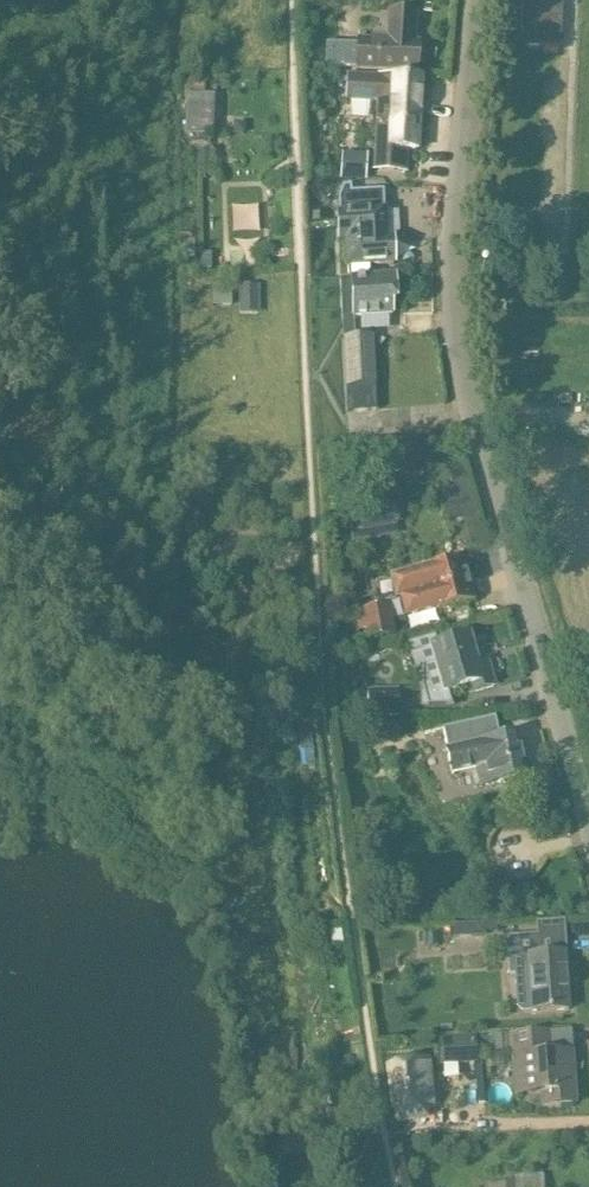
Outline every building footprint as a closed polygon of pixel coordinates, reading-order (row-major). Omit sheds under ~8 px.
[(390,12),(388,42),(360,40),(358,66),(419,70),(420,43),(415,43),(416,14),(390,12)] [(336,66),(355,67),(356,41),(337,40),(337,43),(326,43),(325,64),(336,64),(336,66)] [(346,100),(378,102),(375,148),(373,171),(407,173),(407,149),(420,150),(424,78),(379,75),(348,73),(346,100)] [(184,95),(183,135),(213,136),(214,95),(184,95)] [(342,176),(364,177),(365,154),(343,152),(342,176)] [(339,212),(337,212),(338,240),(347,240),(349,266),(396,264),(395,238),(388,238),(386,210),(385,210),(385,191),(352,193),(352,186),(345,186),(338,197),(339,212)] [(342,314),(353,313),(354,317),(394,315),(393,303),(397,303),(396,275),(341,277),(342,314)] [(258,312),(259,286),(242,286),(242,312),(258,312)] [(378,383),(373,336),(345,338),(349,386),(378,383)] [(387,441),(368,444),(372,468),(390,465),(387,441)] [(397,527),(392,497),(347,505),(352,539),(381,534),(381,530),(397,527)] [(462,559),(424,570),(389,579),(394,600),(399,599),(429,590),(429,592),(468,580),(462,559)] [(405,623),(437,613),(475,602),(468,580),(429,592),(429,590),(399,599),(405,623)] [(366,640),(396,636),(391,605),(356,612),(357,631),(364,630),(366,640)] [(431,647),(435,658),(423,661),(423,706),(450,706),(446,694),(473,686),(475,692),(495,686),(487,661),(479,664),(470,636),(431,647)] [(481,784),(502,780),(504,788),(510,791),(519,790),(522,784),(521,775),(526,774),(517,735),(501,739),(496,718),(444,730),(449,751),(448,751),(453,772),(477,766),(481,784)] [(468,932),(473,937),(483,936),(483,932),(483,925),(468,925),(468,932)] [(531,972),(532,993),(522,994),(518,998),(518,1007),(523,1011),(533,1010),(533,1013),(569,1011),(565,954),(563,954),(562,934),(508,937),(510,973),(531,972)] [(519,1095),(542,1093),(543,1106),(576,1104),(572,1053),(548,1055),(547,1033),(511,1036),(514,1074),(517,1074),(519,1095)] [(478,1062),(476,1036),(438,1037),(439,1064),(478,1062)] [(430,1057),(387,1063),(394,1115),(437,1109),(430,1057)] [(544,1174),(514,1176),(514,1182),(505,1183),(505,1181),(488,1182),(488,1186),(544,1186),(544,1174)]
